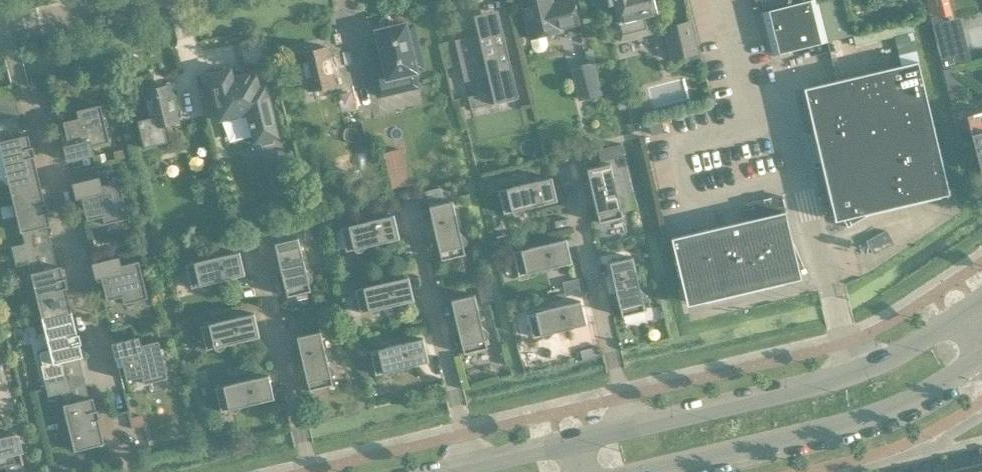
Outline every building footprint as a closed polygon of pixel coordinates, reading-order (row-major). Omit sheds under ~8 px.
[(530,38),(559,32),(558,29),(578,24),(573,0),(566,0),(552,3),(552,0),(521,0),(530,38)] [(653,0),(614,0),(619,21),(615,22),(620,41),(651,33),(647,16),(656,13),(653,0)] [(779,0),(760,0),(762,9),(780,5),(779,0)] [(816,0),(810,0),(763,12),(762,12),(777,55),(827,42),(816,0)] [(948,0),(934,0),(938,16),(951,13),(948,0)] [(518,98),(502,29),(497,9),(473,15),(478,34),(455,40),(464,82),(488,76),(491,91),(468,96),(471,109),(494,103),(518,98)] [(966,62),(958,30),(942,34),(938,16),(932,18),(936,35),(944,67),(966,62)] [(423,68),(413,25),(406,26),(405,23),(375,30),(384,66),(372,69),(378,96),(407,89),(404,75),(417,72),(416,70),(423,68)] [(672,60),(697,54),(689,23),(664,29),(672,60)] [(311,50),(301,52),(310,91),(335,85),(325,46),(323,46),(320,45),(313,46),(311,50)] [(593,50),(585,52),(588,65),(592,64),(596,63),(593,50)] [(804,88),(827,185),(830,199),(835,221),(843,219),(847,227),(879,211),(949,194),(918,61),(836,81),(804,88)] [(600,94),(592,64),(588,65),(572,69),(580,98),(600,94)] [(259,87),(256,74),(249,76),(249,74),(237,77),(238,79),(233,80),(230,69),(225,70),(225,67),(212,70),(213,73),(208,74),(219,120),(224,119),(225,123),(226,122),(236,119),(236,120),(237,120),(236,116),(241,114),(241,112),(248,110),(255,141),(259,140),(260,144),(262,144),(261,143),(273,140),(273,141),(275,141),(274,137),(278,136),(265,85),(259,87)] [(954,68),(943,70),(946,81),(956,78),(954,68)] [(154,87),(144,90),(149,113),(137,116),(144,147),(167,142),(163,126),(178,123),(169,84),(166,84),(163,82),(156,84),(154,87)] [(626,103),(631,123),(645,119),(640,100),(626,103)] [(69,145),(64,146),(68,160),(85,156),(93,154),(91,146),(109,141),(100,105),(77,110),(78,118),(63,122),(69,145)] [(967,115),(981,174),(981,173),(981,169),(981,168),(981,112),(967,115)] [(19,137),(14,116),(0,120),(0,141),(19,137)] [(662,132),(659,118),(647,121),(650,135),(662,132)] [(34,157),(35,156),(33,146),(31,147),(28,134),(19,137),(0,141),(0,147),(10,187),(39,180),(34,157)] [(621,144),(599,149),(601,161),(624,156),(621,144)] [(408,184),(399,149),(383,153),(392,188),(408,184)] [(587,169),(599,222),(623,217),(621,209),(622,208),(623,208),(624,206),(624,205),(624,204),(625,204),(624,203),(624,202),(623,201),(618,195),(610,163),(587,169)] [(99,177),(73,184),(77,198),(81,197),(87,220),(103,216),(104,224),(128,218),(119,181),(101,185),(99,177)] [(498,190),(504,214),(512,211),(512,212),(513,213),(514,214),(515,215),(516,215),(517,215),(519,215),(520,214),(525,208),(557,201),(552,177),(498,190)] [(45,203),(39,180),(10,187),(21,232),(50,225),(47,213),(49,212),(47,202),(45,203)] [(449,186),(439,188),(440,194),(443,197),(451,196),(449,186)] [(806,271),(792,239),(782,195),(782,194),(746,202),(746,203),(750,220),(671,238),(687,305),(801,279),(799,273),(806,271)] [(429,206),(442,260),(465,254),(463,246),(464,246),(465,245),(466,244),(467,243),(467,242),(467,241),(467,240),(466,239),(460,233),(452,201),(429,206)] [(340,227),(346,251),(354,249),(354,250),(355,251),(356,252),(357,252),(358,253),(360,252),(361,252),(362,251),(368,246),(399,238),(394,215),(340,227)] [(873,248),(894,241),(890,229),(869,236),(873,248)] [(511,233),(497,236),(499,246),(513,242),(511,233)] [(274,243),(287,296),(311,291),(309,283),(310,282),(311,282),(311,281),(312,281),(312,280),(312,278),(312,277),(312,276),(311,275),(305,269),(298,237),(274,243)] [(236,239),(213,245),(215,254),(238,248),(236,239)] [(513,252),(518,275),(526,273),(527,274),(527,275),(528,276),(529,276),(530,277),(531,277),(532,277),(533,276),(534,276),(540,270),(572,263),(566,239),(513,252)] [(31,242),(12,247),(14,256),(34,251),(31,242)] [(34,251),(14,256),(16,264),(36,260),(34,251)] [(191,287),(200,286),(200,287),(201,288),(202,289),(203,289),(204,289),(206,289),(207,289),(208,288),(213,282),(245,275),(239,251),(186,264),(191,287)] [(118,257),(93,263),(96,278),(101,276),(107,300),(122,296),(124,303),(148,298),(138,261),(120,265),(118,257)] [(609,262),(621,316),(645,310),(643,302),(644,302),(645,301),(646,300),(646,299),(647,298),(647,297),(646,296),(646,295),(645,294),(640,289),(632,257),(609,262)] [(64,278),(60,266),(31,273),(42,319),(72,311),(66,288),(68,288),(65,278),(64,278)] [(414,300),(408,277),(387,282),(385,274),(355,281),(356,289),(355,289),(361,313),(369,311),(369,312),(370,313),(371,314),(372,314),(374,314),(376,314),(377,313),(382,308),(414,300)] [(582,277),(563,282),(566,295),(585,291),(582,277)] [(475,294),(451,300),(464,353),(487,348),(485,340),(487,339),(488,338),(489,337),(489,336),(489,334),(488,333),(482,326),(475,294)] [(527,313),(533,337),(541,335),(541,336),(542,337),(543,338),(544,338),(545,339),(546,339),(548,338),(555,332),(586,324),(581,301),(527,313)] [(77,334),(72,311),(42,319),(53,364),(83,357),(80,344),(81,344),(79,334),(77,334)] [(206,349),(214,347),(215,348),(215,349),(216,350),(217,351),(219,351),(220,351),(221,351),(222,350),(228,344),(260,337),(254,313),(201,326),(206,349)] [(328,363),(320,331),(297,337),(309,390),(333,384),(331,376),(332,376),(333,375),(334,374),(334,373),(335,372),(334,370),(334,369),(333,368),(328,363)] [(138,337),(112,343),(116,357),(121,356),(126,380),(142,376),(144,383),(167,377),(158,340),(140,345),(138,337)] [(423,338),(370,351),(375,374),(383,372),(384,373),(384,374),(386,375),(387,376),(388,376),(389,376),(390,376),(391,375),(397,369),(429,362),(423,338)] [(598,346),(580,351),(582,359),(600,355),(598,346)] [(192,374),(194,384),(208,380),(206,370),(192,374)] [(64,374),(44,379),(47,387),(66,382),(64,374)] [(221,411),(229,409),(229,410),(230,411),(231,412),(233,413),(234,413),(235,412),(237,412),(242,406),(274,398),(269,375),(215,388),(221,411)] [(66,382),(47,387),(49,396),(68,391),(66,382)] [(96,410),(93,398),(63,405),(75,451),(104,444),(98,420),(100,419),(98,410),(96,410)] [(144,414),(129,417),(132,427),(146,424),(144,414)] [(23,463),(16,433),(0,437),(0,468),(22,462),(22,463),(23,463)] [(971,458),(972,465),(954,469),(952,462),(933,467),(934,471),(981,471),(981,455),(971,458)]
